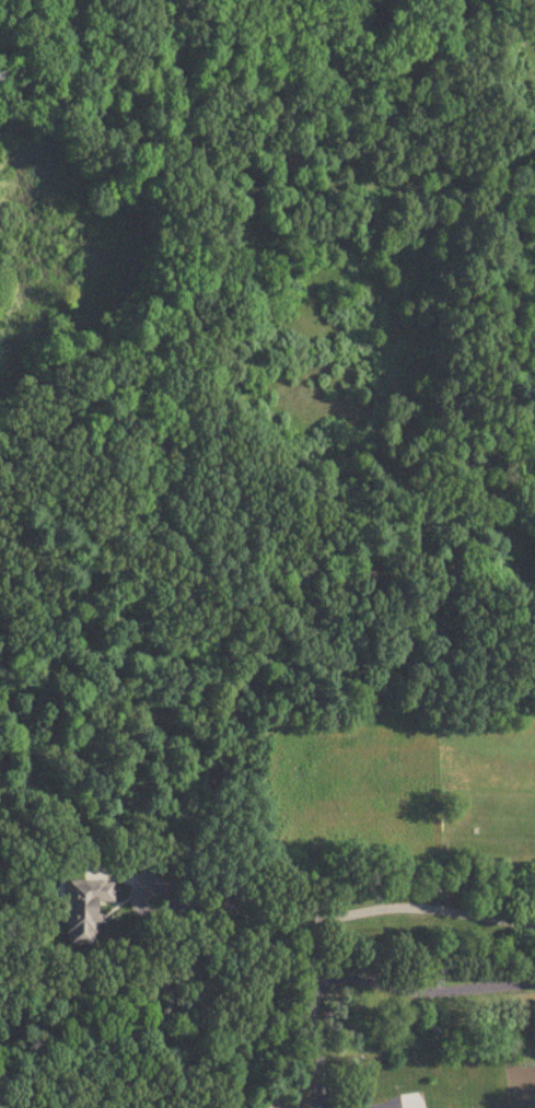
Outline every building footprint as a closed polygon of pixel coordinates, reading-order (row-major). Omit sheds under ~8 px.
[(67,947),(95,947),(95,904),(114,904),(115,883),(67,882),(67,905),(60,905),(59,916),(68,916),(67,947)]
